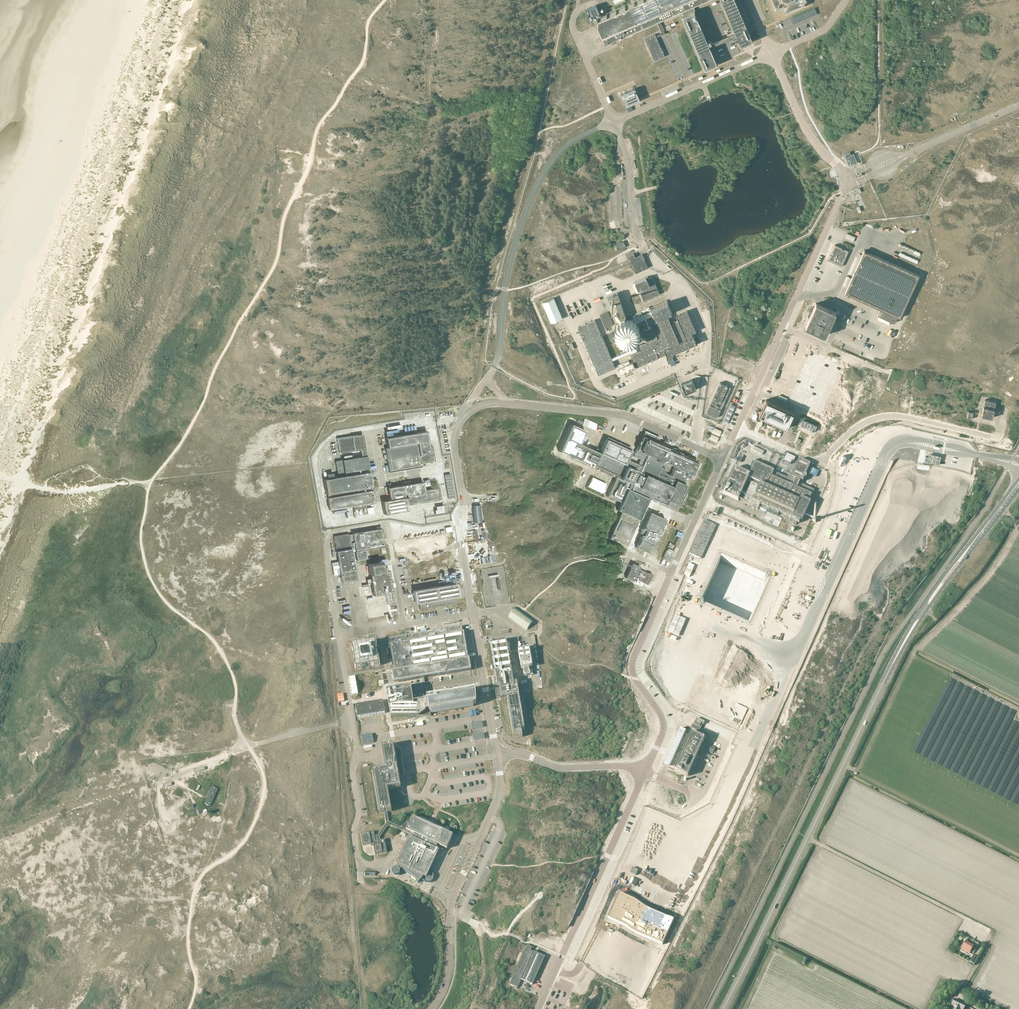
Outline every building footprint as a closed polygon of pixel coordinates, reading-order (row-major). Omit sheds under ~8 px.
[(585,9),(590,19),(590,18),(591,22),(595,20),(602,36),(605,45),(658,22),(662,32),(664,31),(659,21),(669,17),(671,22),(674,21),(672,16),(709,0),(638,0),(601,16),(596,4),(585,9)] [(736,33),(733,34),(734,37),(735,39),(738,38),(739,39),(741,45),(753,40),(750,34),(735,0),(722,0),(736,33)] [(774,9),(775,8),(786,12),(786,13),(805,5),(805,4),(804,4),(805,1),(806,1),(807,0),(771,0),(774,9)] [(694,10),(683,15),(706,68),(717,63),(710,46),(734,37),(733,34),(711,43),(710,40),(707,41),(694,10)] [(655,34),(645,38),(655,61),(665,56),(657,37),(662,34),(663,35),(665,34),(664,31),(662,32),(661,32),(661,33),(656,35),(655,34)] [(635,89),(621,94),(626,106),(640,101),(635,89)] [(850,151),(844,154),(848,165),(855,163),(855,164),(857,163),(853,153),(851,154),(850,151)] [(619,250),(626,247),(623,241),(616,244),(619,250)] [(835,244),(832,252),(832,255),(830,255),(828,260),(841,266),(849,251),(844,249),(842,249),(842,248),(835,244)] [(864,250),(845,293),(880,308),(877,315),(894,323),(897,316),(900,317),(919,275),(864,250)] [(634,253),(629,255),(630,259),(636,273),(648,268),(642,254),(635,257),(634,253)] [(635,282),(633,283),(637,292),(640,291),(644,301),(660,294),(652,276),(649,278),(648,276),(646,277),(635,282)] [(639,345),(635,346),(634,345),(630,347),(632,352),(630,353),(630,354),(634,361),(635,363),(636,366),(637,367),(659,357),(666,354),(667,356),(671,354),(671,353),(697,343),(700,341),(697,334),(694,335),(693,336),(692,334),(697,333),(696,331),(687,310),(676,315),(678,319),(671,322),(667,314),(672,312),(667,301),(651,308),(652,310),(647,313),(639,317),(638,316),(631,320),(631,314),(625,313),(618,293),(617,294),(616,293),(613,294),(622,321),(621,321),(616,315),(614,316),(619,323),(617,325),(616,328),(615,331),(615,334),(616,336),(617,339),(619,341),(622,343),(625,344),(628,344),(632,343),(634,342),(637,340),(638,337),(639,334),(640,331),(639,328),(638,325),(635,322),(654,314),(655,316),(641,322),(643,327),(642,327),(642,331),(641,331),(641,335),(647,338),(645,341),(639,344),(639,345)] [(554,297),(542,302),(551,322),(562,318),(554,297)] [(836,312),(816,303),(805,326),(825,335),(836,312)] [(608,311),(600,315),(605,328),(614,325),(608,311)] [(598,375),(616,367),(595,319),(578,327),(598,375)] [(793,339),(770,390),(827,415),(850,365),(793,339)] [(625,361),(619,364),(622,372),(636,366),(635,363),(634,361),(631,362),(630,359),(628,360),(625,361)] [(682,383),(686,393),(697,388),(693,379),(682,383)] [(731,387),(720,382),(706,412),(717,417),(731,387)] [(795,412),(766,399),(759,415),(787,428),(795,412)] [(995,402),(985,399),(981,415),(992,418),(995,402)] [(820,423),(803,416),(800,422),(803,423),(801,428),(815,434),(820,423)] [(578,419),(577,422),(581,424),(594,430),(596,424),(584,418),(583,421),(578,419)] [(615,500),(616,501),(616,500),(620,502),(619,505),(617,510),(621,512),(609,538),(625,546),(626,546),(637,520),(638,519),(639,519),(640,518),(641,519),(643,513),(644,513),(644,512),(645,512),(645,511),(645,510),(644,510),(649,499),(650,499),(654,501),(653,501),(654,502),(654,501),(658,503),(659,504),(659,503),(663,505),(662,505),(663,506),(664,505),(666,506),(665,507),(666,507),(670,508),(670,509),(671,509),(675,510),(674,511),(675,511),(675,510),(677,505),(678,505),(680,499),(681,499),(684,492),(684,491),(687,485),(683,483),(686,477),(689,478),(691,475),(691,473),(697,461),(680,454),(680,453),(679,452),(677,449),(674,448),(671,449),(671,450),(656,443),(658,438),(659,438),(659,437),(644,430),(643,431),(644,431),(642,436),(641,436),(639,441),(638,440),(637,443),(638,444),(636,449),(634,452),(641,455),(637,464),(626,459),(631,448),(606,437),(599,453),(578,443),(584,430),(570,424),(558,451),(592,467),(593,466),(601,470),(601,471),(606,474),(607,473),(612,475),(615,476),(615,477),(611,486),(606,496),(606,495),(606,496),(607,497),(607,496),(611,498),(610,498),(611,499),(612,498),(615,500)] [(426,431),(385,438),(387,447),(384,448),(388,472),(421,467),(420,463),(434,461),(432,446),(429,447),(426,431)] [(357,435),(337,438),(339,453),(360,450),(357,435)] [(786,454),(783,461),(790,464),(792,461),(794,462),(795,458),(786,454)] [(361,457),(342,460),(344,472),(345,472),(345,475),(374,471),(376,471),(376,467),(368,469),(366,456),(361,457)] [(774,472),(774,471),(755,463),(750,475),(734,468),(722,494),(738,501),(739,500),(743,502),(742,503),(744,504),(743,505),(745,506),(746,504),(758,510),(759,508),(767,512),(783,518),(796,524),(797,522),(799,523),(800,521),(802,522),(811,503),(808,502),(811,495),(812,495),(814,490),(802,484),(804,481),(803,481),(810,464),(799,459),(793,473),(790,471),(788,474),(789,475),(787,478),(774,472)] [(327,479),(324,479),(327,497),(371,490),(371,491),(374,490),(372,483),(370,483),(369,475),(374,474),(374,471),(345,475),(333,478),(332,473),(326,474),(327,479)] [(453,497),(450,474),(444,475),(448,498),(453,497)] [(401,482),(402,485),(387,487),(389,500),(381,501),(383,514),(407,510),(406,505),(441,500),(439,489),(436,489),(436,488),(424,490),(422,482),(409,484),(409,481),(401,482)] [(371,490),(327,497),(329,510),(352,506),(353,509),(365,507),(364,503),(370,503),(373,502),(371,491),(371,490)] [(436,509),(434,510),(434,514),(444,512),(443,505),(435,506),(436,509)] [(659,528),(660,529),(664,519),(648,512),(638,533),(642,535),(641,537),(640,537),(635,547),(647,553),(649,549),(651,544),(659,528)] [(384,546),(381,528),(357,532),(348,534),(351,550),(354,549),(356,560),(366,558),(365,549),(384,546)] [(351,550),(348,534),(333,536),(337,561),(340,574),(341,581),(356,579),(351,550)] [(713,555),(695,594),(753,620),(758,607),(775,615),(795,571),(725,540),(718,557),(713,555)] [(332,569),(333,575),(340,574),(337,561),(331,562),(332,569)] [(382,562),(368,564),(370,574),(373,595),(386,593),(388,604),(394,603),(389,570),(387,570),(387,567),(383,567),(382,562)] [(633,581),(634,578),(647,585),(652,574),(647,572),(647,573),(638,569),(639,566),(631,563),(625,577),(633,581)] [(412,590),(415,602),(418,602),(419,609),(455,603),(454,596),(458,595),(455,583),(412,590)] [(527,630),(534,621),(515,607),(508,617),(527,630)] [(462,626),(388,639),(389,645),(390,645),(395,673),(394,673),(395,682),(421,678),(424,677),(469,670),(468,661),(469,661),(468,657),(464,633),(463,632),(462,626)] [(358,644),(351,645),(352,652),(353,652),(355,662),(354,662),(356,670),(363,668),(362,667),(374,665),(374,667),(380,666),(379,659),(378,659),(377,648),(378,648),(376,641),(369,642),(369,643),(358,644)] [(502,641),(491,643),(498,687),(500,687),(501,691),(496,692),(497,697),(502,697),(502,696),(507,696),(514,735),(520,734),(520,738),(523,737),(522,730),(525,730),(517,683),(514,683),(507,641),(502,641)] [(529,650),(518,651),(521,669),(523,669),(524,672),(523,672),(524,676),(530,675),(529,671),(529,668),(532,668),(529,650)] [(424,677),(421,678),(422,684),(426,704),(429,704),(428,698),(427,689),(429,689),(428,686),(426,687),(424,677)] [(411,688),(387,692),(391,717),(407,717),(418,717),(419,717),(424,717),(431,716),(431,714),(429,704),(426,704),(422,684),(411,686),(411,688)] [(474,690),(428,698),(429,704),(431,714),(474,707),(473,705),(476,704),(475,702),(475,698),(474,690)] [(356,706),(358,718),(385,714),(383,701),(356,706)] [(695,734),(691,732),(674,771),(687,776),(705,738),(707,734),(700,732),(703,724),(705,722),(696,718),(693,725),(692,724),(690,728),(696,731),(695,734)] [(680,728),(664,764),(670,766),(686,731),(680,728)] [(378,770),(373,771),(380,814),(385,813),(387,812),(392,812),(388,790),(396,789),(398,788),(401,788),(399,781),(399,780),(394,745),(382,747),(385,768),(384,769),(383,769),(378,770)] [(211,787),(204,804),(210,807),(218,789),(211,787)] [(386,824),(378,836),(380,837),(387,827),(392,826),(413,837),(413,838),(409,837),(407,842),(405,846),(396,864),(398,865),(398,866),(397,868),(397,867),(395,868),(393,870),(393,872),(393,875),(395,876),(397,876),(399,875),(401,874),(401,871),(401,870),(402,869),(419,883),(422,880),(422,881),(425,883),(428,884),(432,883),(434,880),(435,876),(434,873),(432,871),(430,871),(439,851),(436,849),(438,845),(447,849),(453,836),(454,836),(432,826),(430,825),(423,821),(413,817),(410,822),(407,821),(401,828),(389,822),(387,812),(385,813),(386,824)] [(374,832),(361,834),(363,846),(371,845),(371,847),(374,847),(375,854),(387,852),(386,844),(385,842),(385,840),(380,840),(380,837),(378,836),(375,836),(374,832)] [(966,941),(961,949),(969,954),(974,945),(966,941)] [(527,945),(509,984),(518,988),(521,980),(533,985),(545,957),(534,952),(533,952),(531,951),(532,947),(527,945)] [(966,1005),(954,999),(950,1005),(953,1007),(952,1008),(964,1008),(966,1005)]
